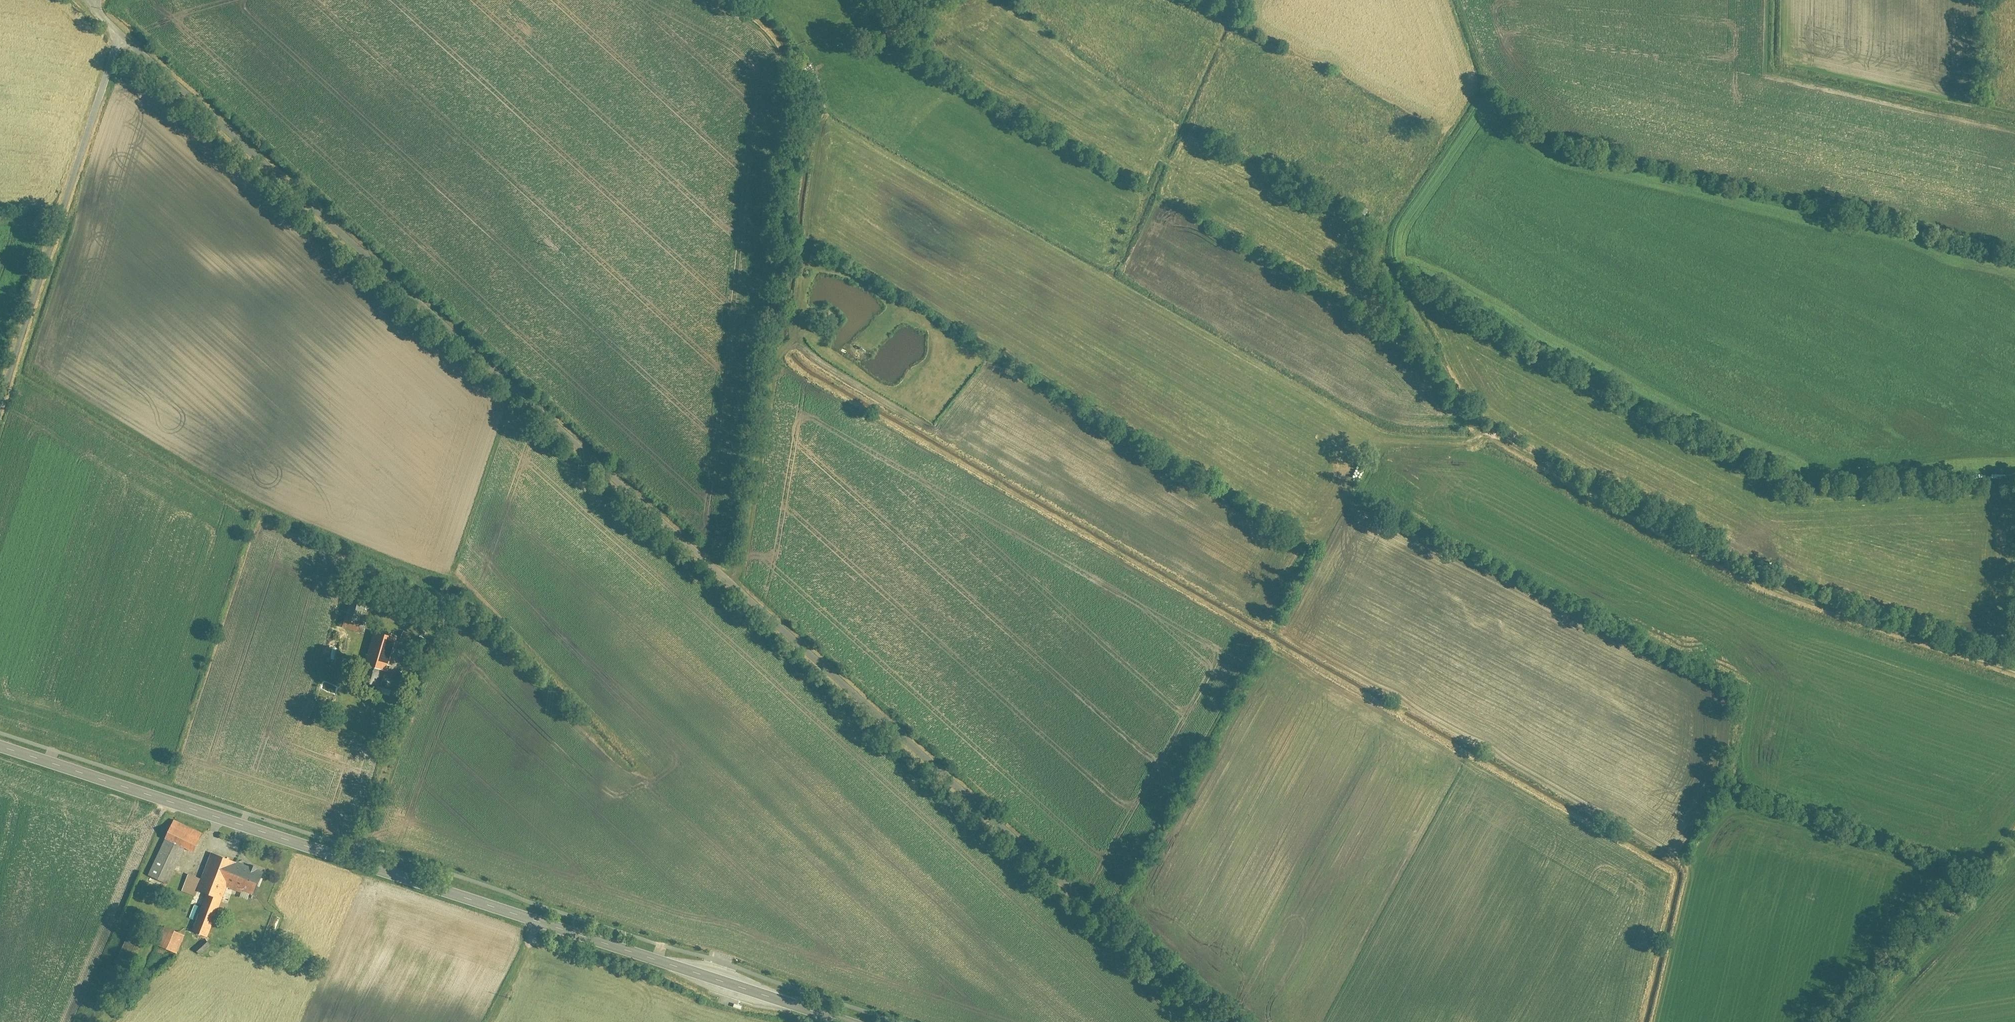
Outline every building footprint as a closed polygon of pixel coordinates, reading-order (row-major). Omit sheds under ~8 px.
[(120,65),(119,76),(134,78),(135,68),(120,65)] [(351,596),(341,628),(363,634),(367,622),(360,620),(366,601),(351,596)] [(387,598),(384,607),(402,613),(405,604),(387,598)] [(411,635),(402,632),(400,640),(409,643),(411,635)] [(364,665),(387,671),(396,640),(374,633),(364,665)] [(332,647),(327,661),(334,663),(338,649),(332,647)] [(172,826),(148,875),(167,885),(184,851),(192,855),(200,839),(172,826)] [(224,892),(220,891),(223,883),(254,894),(260,875),(229,864),(230,861),(209,854),(199,880),(188,876),(182,893),(202,900),(190,934),(207,940),(224,892)] [(157,948),(176,955),(183,937),(164,929),(157,948)]
